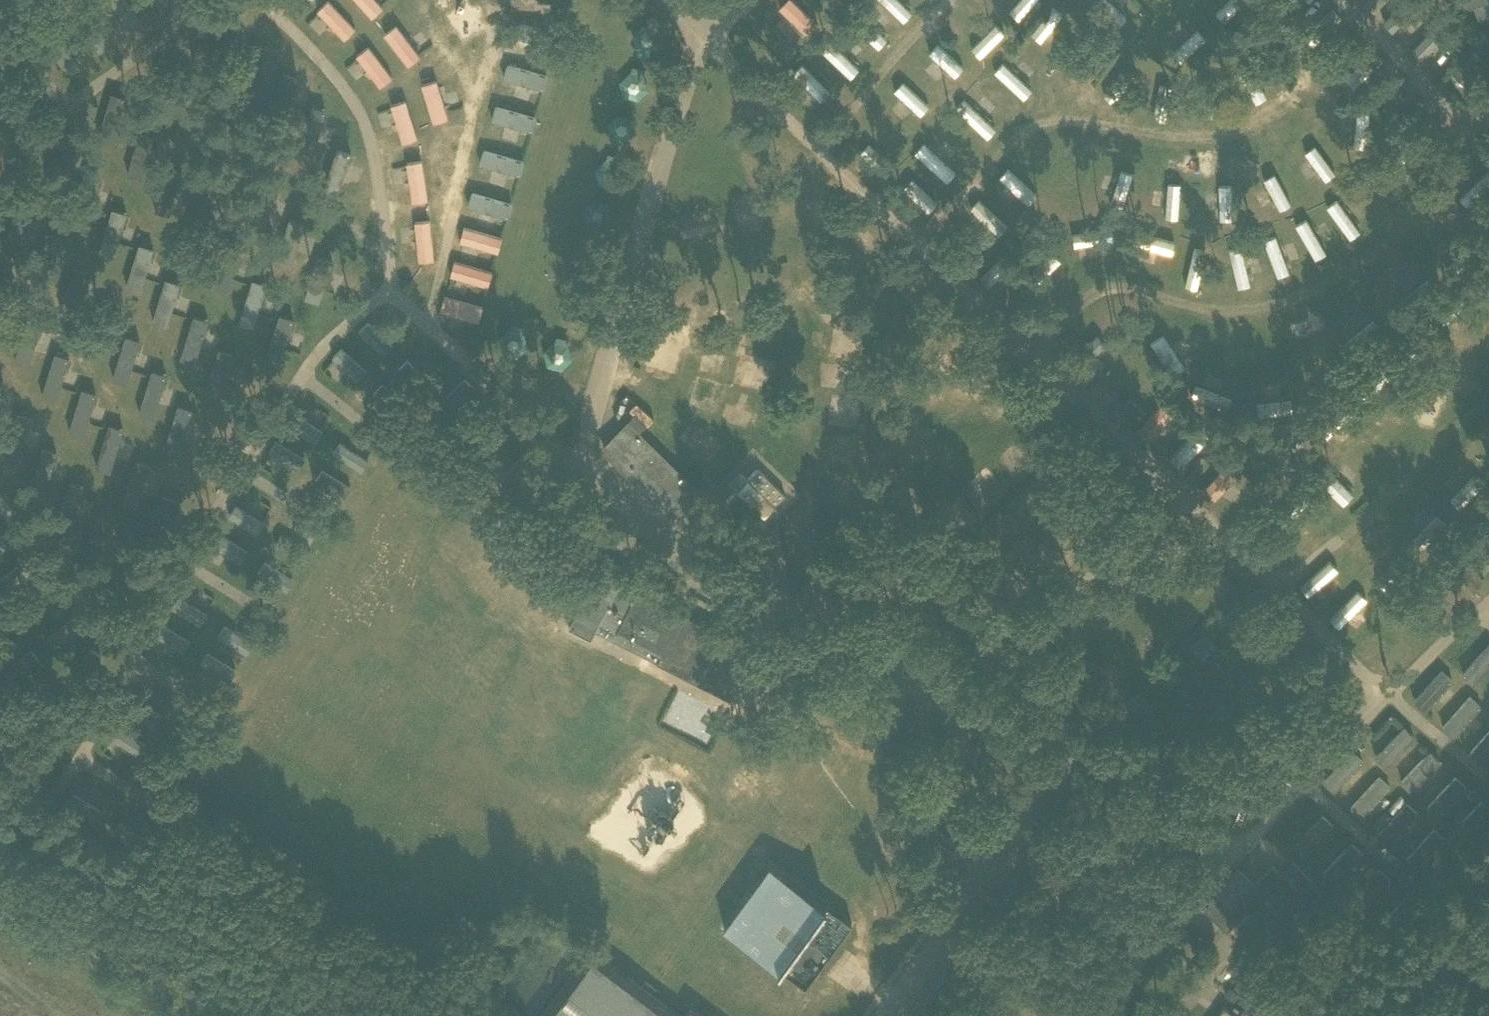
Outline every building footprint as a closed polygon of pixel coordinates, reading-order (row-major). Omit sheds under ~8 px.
[(342,39),(356,28),(333,0),(324,0),(315,7),(342,39)] [(382,5),(378,0),(355,0),(370,16),(382,5)] [(818,25),(793,0),(787,0),(778,8),(806,36),(818,25)] [(912,13),(899,0),(879,0),(903,23),(912,13)] [(1037,0),(1020,0),(1009,12),(1018,20),(1037,0)] [(1127,19),(1108,0),(1094,0),(1091,3),(1118,28),(1127,19)] [(1248,0),(1230,0),(1215,14),(1224,23),(1248,0)] [(1307,6),(1300,0),(1265,0),(1262,4),(1288,27),(1307,6)] [(1488,14),(1488,0),(1460,0),(1462,5),(1469,2),(1474,19),(1488,14)] [(1040,42),(1062,15),(1053,7),(1030,34),(1040,42)] [(1313,46),(1342,18),(1333,9),(1304,37),(1313,46)] [(878,50),(887,40),(858,12),(849,22),(878,50)] [(1416,59),(1451,31),(1438,16),(1404,44),(1416,59)] [(381,32),(404,65),(418,54),(395,21),(381,32)] [(980,58),(1004,34),(996,25),(971,49),(980,58)] [(1181,63),(1206,39),(1198,30),(1172,54),(1181,63)] [(377,87),(393,77),(370,41),(354,51),(377,87)] [(850,79),(859,69),(830,41),(821,51),(850,79)] [(954,78),(964,68),(938,44),(928,54),(954,78)] [(1088,82),(1104,64),(1083,46),(1067,64),(1088,82)] [(1354,88),(1383,61),(1374,52),(1345,78),(1354,88)] [(545,89),(550,74),(506,61),(501,76),(545,89)] [(1023,101),(1032,91),(1003,63),(994,72),(1023,101)] [(820,102),(830,92),(802,65),(792,74),(820,102)] [(1113,104),(1134,74),(1124,68),(1103,97),(1113,104)] [(1255,104),(1267,98),(1251,68),(1239,75),(1255,104)] [(438,77),(420,81),(429,121),(447,117),(438,77)] [(920,116),(929,106),(903,82),(894,92),(920,116)] [(1154,120),(1166,122),(1172,87),(1159,85),(1154,120)] [(407,96),(388,102),(400,142),(419,136),(407,96)] [(987,139),(996,129),(964,99),(955,109),(987,139)] [(533,131),(538,116),(493,103),(489,118),(533,131)] [(311,132),(313,133),(322,110),(310,105),(295,142),(306,146),(311,132)] [(1354,148),(1366,149),(1370,109),(1358,108),(1354,148)] [(1433,141),(1424,131),(1394,159),(1404,169),(1433,141)] [(946,183),(955,173),(923,144),(914,154),(946,183)] [(1325,182),(1336,174),(1315,146),(1305,153),(1325,182)] [(522,172),(525,156),(479,150),(477,166),(522,172)] [(421,158),(403,161),(410,201),(428,198),(421,158)] [(1027,206),(1037,196),(1008,168),(999,177),(1027,206)] [(171,202),(178,172),(162,169),(155,198),(171,202)] [(1369,169),(1358,177),(1364,184),(1375,176),(1369,169)] [(1488,170),(1459,198),(1469,208),(1488,189),(1488,171),(1488,170)] [(1111,204),(1123,208),(1133,174),(1121,171),(1111,204)] [(1280,212),(1292,206),(1275,174),(1263,180),(1280,212)] [(928,214),(938,205),(912,179),(903,189),(928,214)] [(1166,219),(1178,220),(1180,184),(1167,184),(1166,219)] [(1220,221),(1233,221),(1231,185),(1219,186),(1220,221)] [(469,189),(465,205),(510,217),(514,202),(469,189)] [(998,237),(1008,227),(979,199),(970,209),(998,237)] [(1360,233),(1337,200),(1326,207),(1350,240),(1360,233)] [(596,216),(596,209),(606,209),(606,201),(590,201),(590,216),(596,216)] [(107,206),(98,251),(114,254),(123,210),(107,206)] [(415,260),(434,259),(432,218),(413,219),(415,260)] [(691,247),(718,240),(712,218),(685,225),(691,247)] [(1327,254),(1307,219),(1295,226),(1315,261),(1327,254)] [(461,226),(458,242),(499,250),(502,233),(461,226)] [(1112,229),(1073,235),(1074,248),(1114,242),(1112,229)] [(1176,243),(1138,231),(1134,245),(1172,256),(1176,243)] [(1289,274),(1276,237),(1264,241),(1277,278),(1289,274)] [(1250,286),(1241,247),(1229,250),(1238,289),(1250,286)] [(1197,290),(1207,251),(1194,248),(1184,287),(1197,290)] [(988,289),(1017,261),(1008,252),(979,280),(988,289)] [(1033,290),(1061,262),(1052,252),(1023,281),(1033,290)] [(489,285),(493,269),(452,259),(448,275),(489,285)] [(253,325),(266,279),(251,275),(237,320),(253,325)] [(167,324),(175,279),(159,276),(152,321),(167,324)] [(440,307),(477,320),(482,305),(445,293),(440,307)] [(276,369),(291,317),(276,312),(261,365),(276,369)] [(94,313),(84,344),(100,348),(109,318),(94,313)] [(190,313),(177,357),(194,362),(207,318),(190,313)] [(379,359),(394,344),(367,318),(352,333),(379,359)] [(1382,331),(1374,320),(1342,346),(1351,356),(1382,331)] [(108,376),(124,381),(139,339),(123,333),(108,376)] [(1067,364),(1077,374),(1106,346),(1096,336),(1067,364)] [(1185,369),(1164,336),(1150,344),(1172,377),(1185,369)] [(350,373),(361,361),(343,344),(332,356),(350,373)] [(226,375),(232,351),(217,347),(211,372),(226,375)] [(51,351),(39,394),(56,398),(68,355),(51,351)] [(149,368),(135,411),(151,416),(164,373),(149,368)] [(342,385),(348,379),(339,369),(317,388),(335,407),(350,394),(342,385)] [(64,429),(80,435),(95,392),(79,386),(64,429)] [(1233,399),(1196,386),(1192,398),(1228,412),(1233,399)] [(855,424),(859,400),(830,396),(827,419),(855,424)] [(1146,410),(1131,397),(1124,405),(1139,418),(1146,410)] [(1292,401),(1257,404),(1258,417),(1293,414),(1292,401)] [(1139,430),(1150,441),(1176,415),(1164,403),(1139,430)] [(1352,415),(1343,406),(1318,431),(1327,440),(1352,415)] [(319,441),(325,428),(297,413),(290,426),(319,441)] [(107,473),(121,427),(104,422),(90,467),(107,473)] [(629,424),(605,449),(672,515),(675,512),(697,490),(629,424)] [(1169,460),(1181,470),(1210,437),(1199,427),(1169,460)] [(338,440),(331,451),(361,470),(368,458),(338,440)] [(133,458),(121,495),(137,500),(149,463),(133,458)] [(1200,493),(1211,504),(1239,476),(1228,465),(1200,493)] [(340,501),(350,485),(321,467),(311,483),(340,501)] [(1354,495),(1326,467),(1314,478),(1343,506),(1354,495)] [(727,502),(753,528),(786,494),(760,468),(750,479),(742,471),(730,483),(738,492),(727,502)] [(1484,484),(1475,476),(1450,501),(1459,510),(1484,484)] [(1310,502),(1300,492),(1271,521),(1281,531),(1310,502)] [(1447,525),(1438,516),(1413,541),(1422,550),(1447,525)] [(1488,529),(1476,539),(1488,555),(1488,529)] [(242,560),(249,545),(216,531),(210,545),(242,560)] [(1487,583),(1462,553),(1449,563),(1474,593),(1487,583)] [(673,589),(628,566),(606,556),(570,628),(591,638),(595,629),(659,662),(663,653),(734,689),(753,653),(681,616),(683,612),(674,608),(672,612),(664,608),(673,589)] [(1409,565),(1400,556),(1376,581),(1385,590),(1409,565)] [(278,604),(296,578),(270,561),(253,587),(278,604)] [(1339,570),(1330,561),(1300,589),(1308,598),(1339,570)] [(1367,600),(1358,592),(1330,620),(1339,629),(1367,600)] [(566,619),(574,608),(561,597),(552,608),(566,619)] [(158,622),(148,645),(181,658),(190,635),(158,622)] [(1461,674),(1473,685),(1488,668),(1488,644),(1461,674)] [(1159,675),(1166,684),(1177,675),(1169,666),(1159,675)] [(1454,681),(1442,670),(1413,702),(1425,713),(1454,681)] [(1482,707),(1470,697),(1441,728),(1453,739),(1482,707)] [(1416,738),(1404,727),(1374,759),(1386,770),(1416,738)] [(1469,753),(1480,764),(1488,755),(1488,731),(1469,753)] [(1364,762),(1352,751),(1323,782),(1335,793),(1364,762)] [(1441,763),(1429,752),(1400,784),(1412,795),(1441,763)] [(1390,787),(1379,776),(1349,808),(1361,819),(1390,787)] [(1468,788),(1456,777),(1426,809),(1438,820),(1468,788)] [(1481,801),(1452,833),(1464,844),(1488,817),(1488,808),(1481,801)] [(1419,814),(1407,803),(1378,835),(1390,846),(1419,814)] [(1446,840),(1435,829),(1405,860),(1417,871),(1446,840)] [(1194,867),(1187,859),(1180,866),(1186,873),(1194,867)] [(784,873),(738,936),(807,986),(853,923),(784,873)] [(541,1015),(683,1015),(644,986),(592,948),(541,1015)] [(1225,1006),(1218,1015),(1238,1015),(1225,1006)] [(1238,1015),(1258,1015),(1245,1006),(1238,1015)] [(691,1007),(684,1015),(703,1015),(691,1007)]
